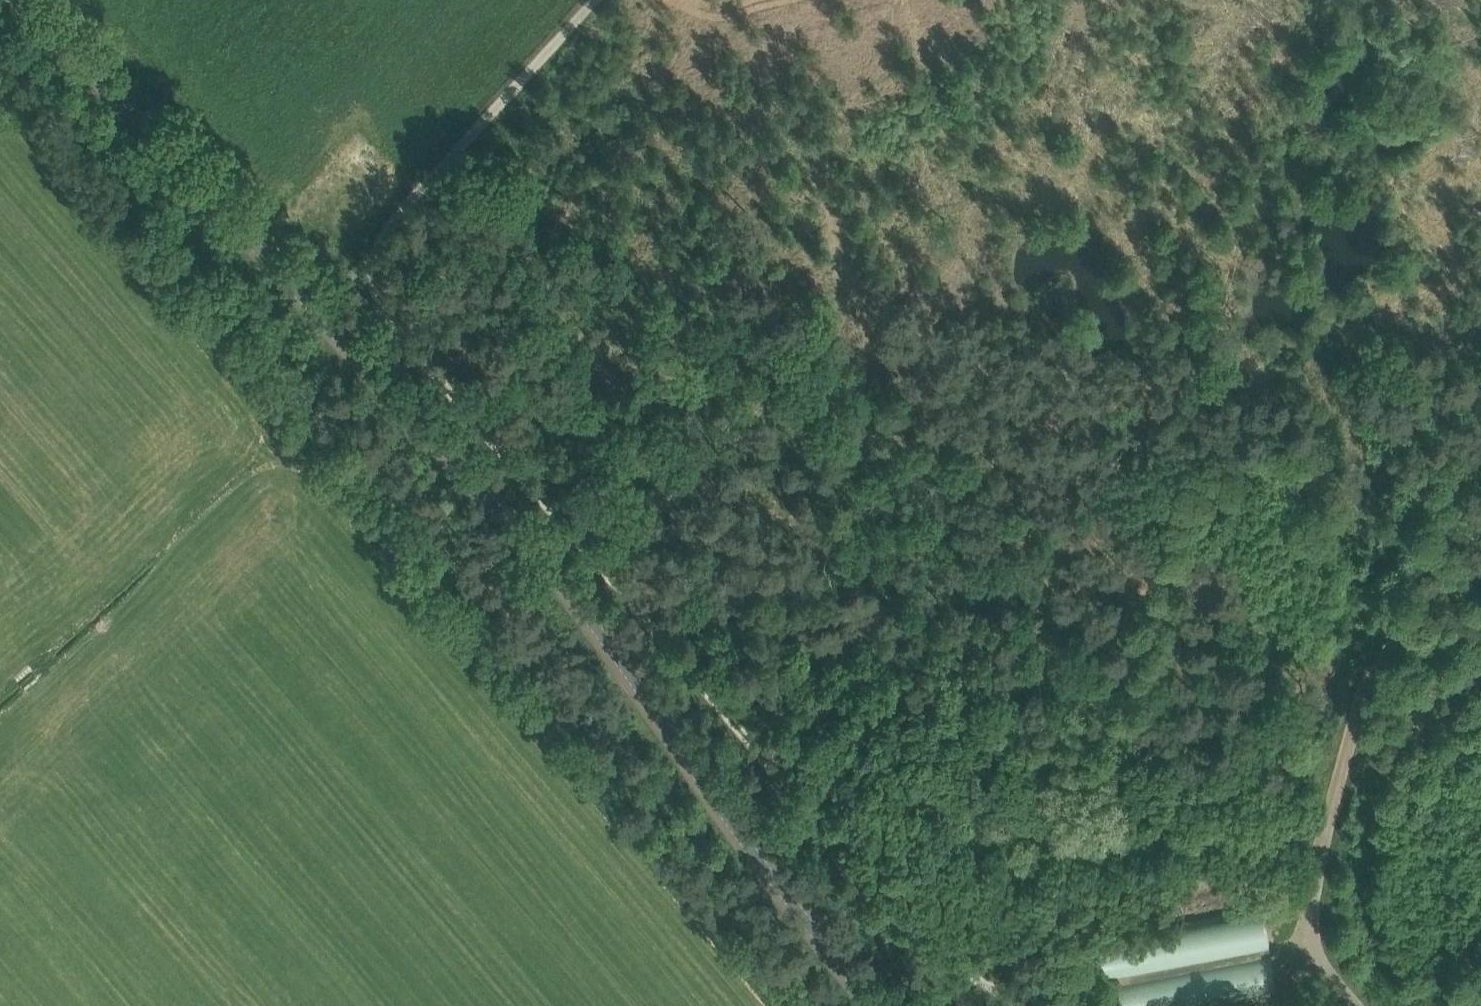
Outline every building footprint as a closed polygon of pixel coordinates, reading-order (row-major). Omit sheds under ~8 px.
[(1273,954),(1263,905),(1090,938),(1103,1005),(1195,1005),(1279,990),(1273,954)]
